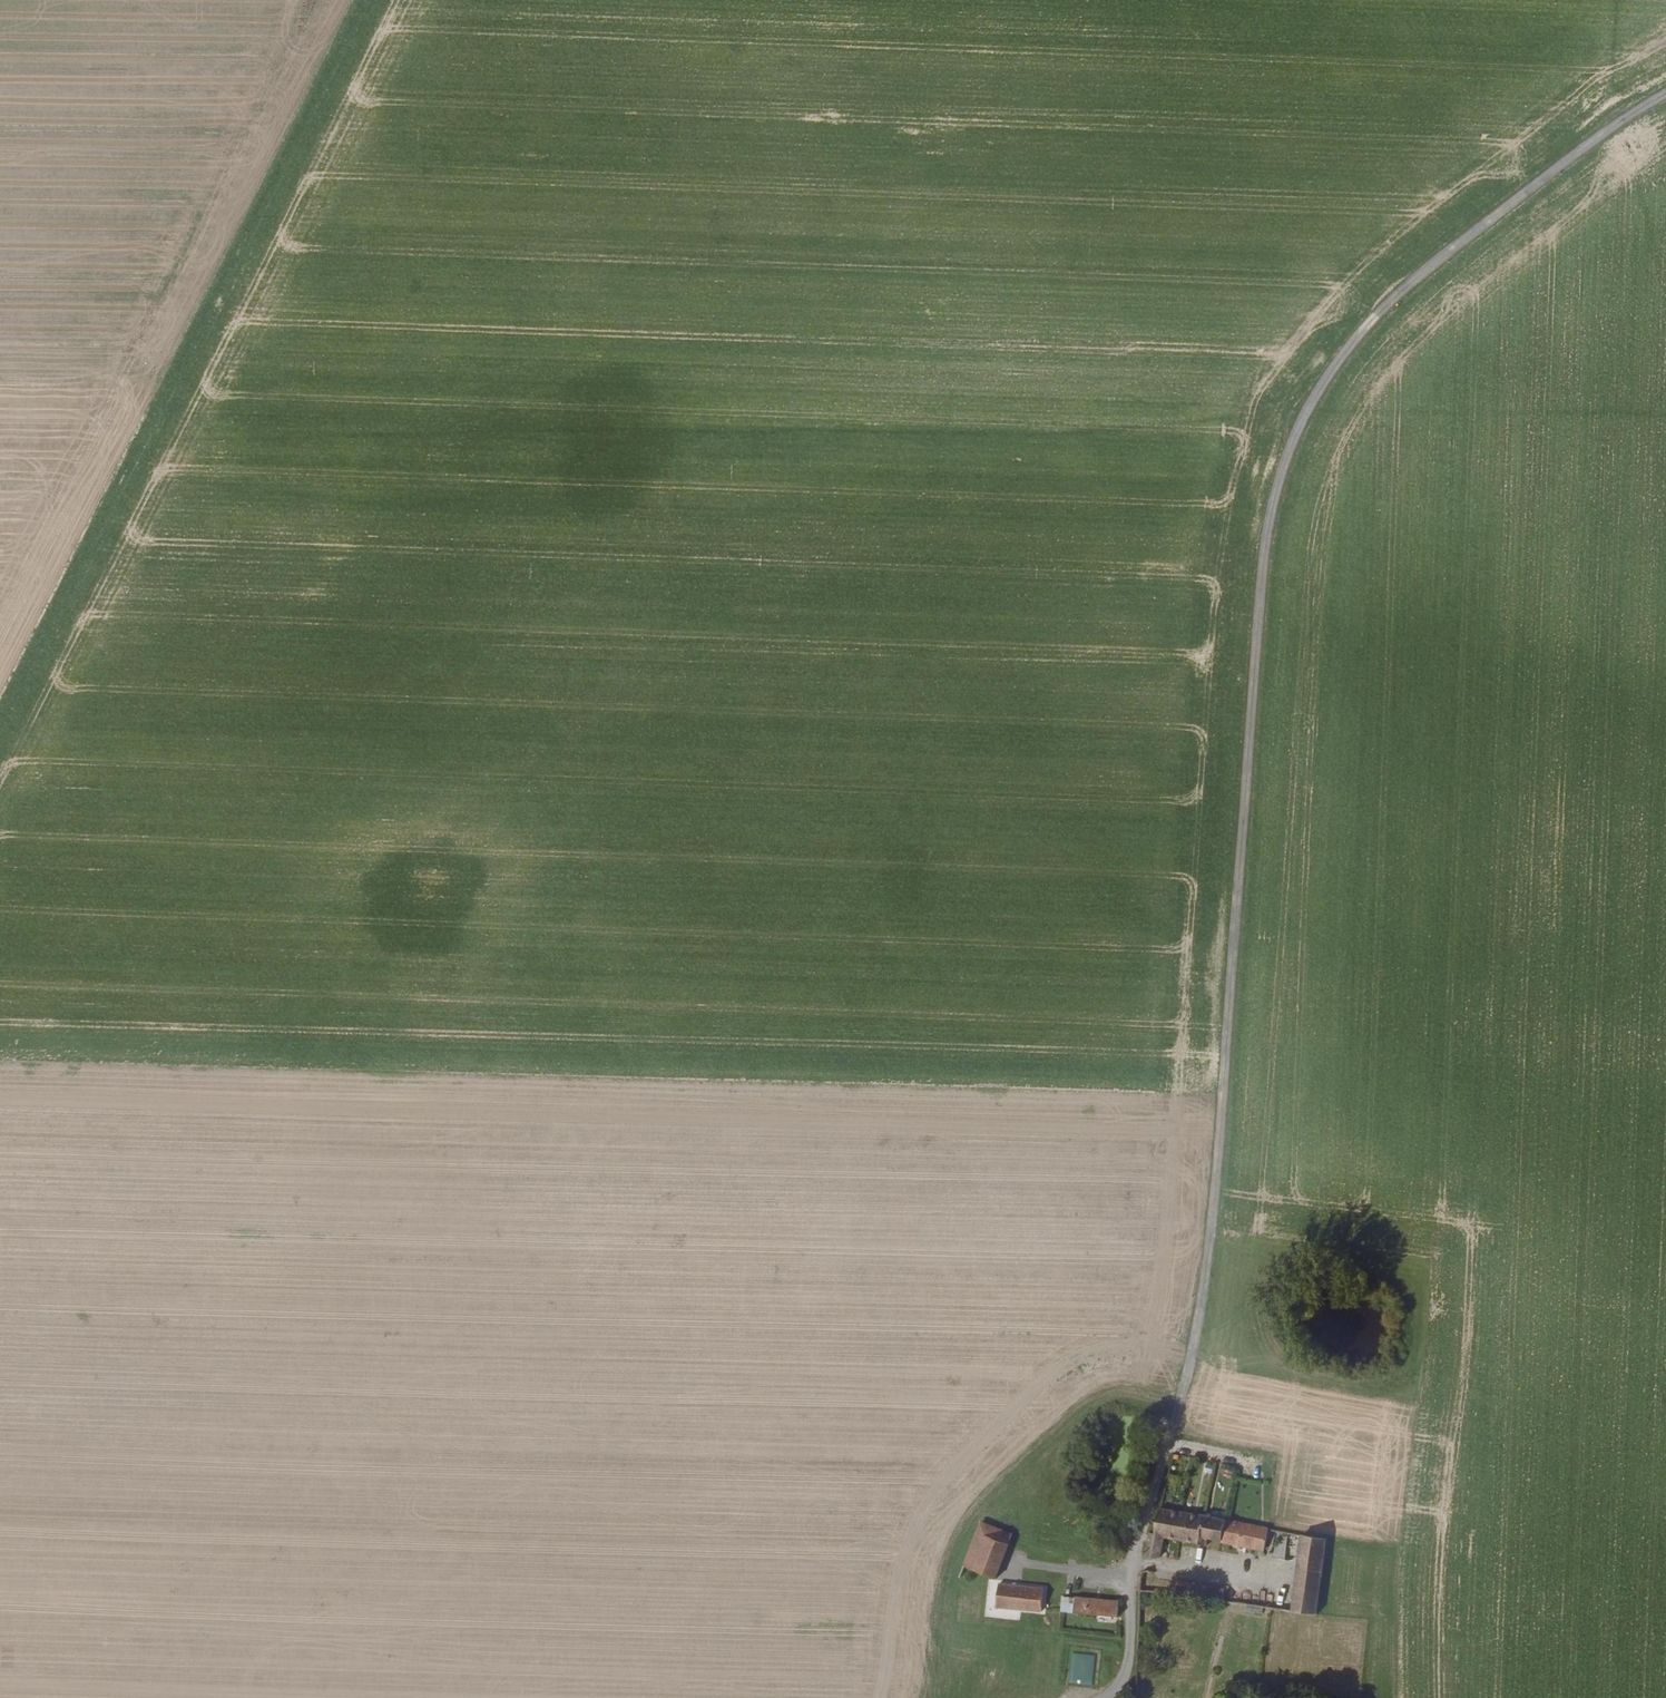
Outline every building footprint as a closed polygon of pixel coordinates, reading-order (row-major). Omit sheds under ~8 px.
[(1230,1478),(1232,1471),(1221,1468),(1219,1475),(1230,1478)] [(1150,1535),(1146,1557),(1154,1558),(1164,1554),(1167,1537),(1199,1542),(1200,1544),(1209,1546),(1210,1540),(1265,1548),(1268,1528),(1225,1521),(1170,1511),(1171,1504),(1163,1503),(1155,1535),(1150,1535)] [(994,1578),(1011,1535),(980,1523),(963,1567),(994,1578)] [(1321,1538),(1303,1534),(1291,1611),(1312,1613),(1318,1559),(1321,1538)] [(1200,1559),(1199,1547),(1191,1547),(1191,1559),(1200,1559)] [(997,1582),(994,1609),(1041,1612),(1044,1586),(997,1582)] [(1060,1614),(1116,1619),(1118,1603),(1062,1598),(1060,1614)] [(1260,1607),(1238,1604),(1237,1612),(1259,1615),(1260,1607)] [(1070,1684),(1093,1685),(1094,1654),(1071,1653),(1070,1684)]
